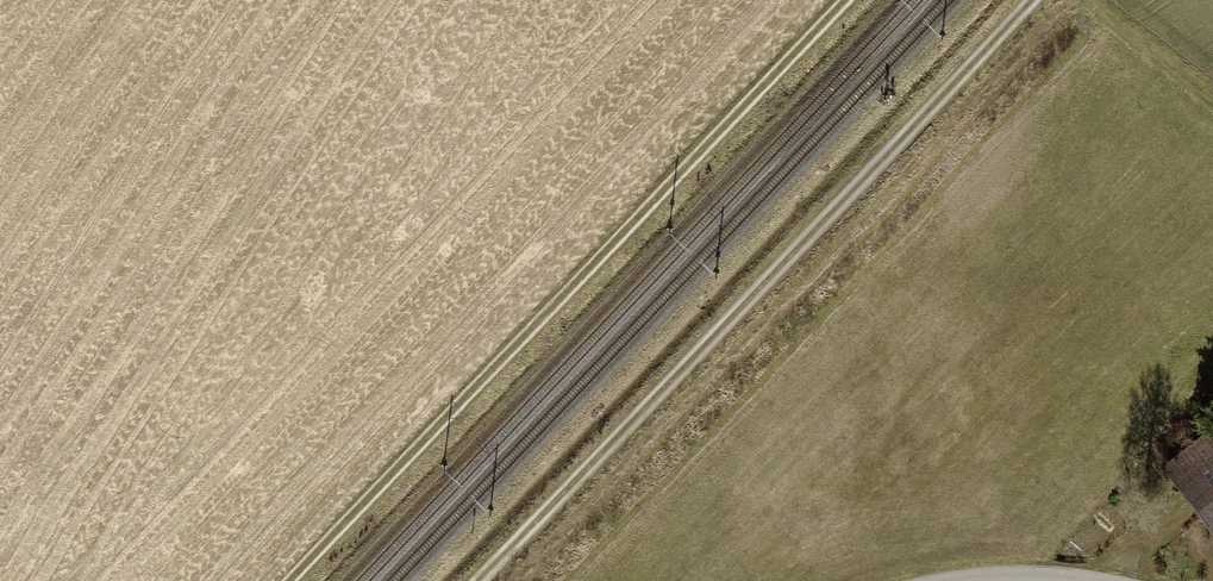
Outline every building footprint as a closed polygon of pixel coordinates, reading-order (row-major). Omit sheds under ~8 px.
[(1170,486),(1212,546),(1212,455),(1170,486)]
